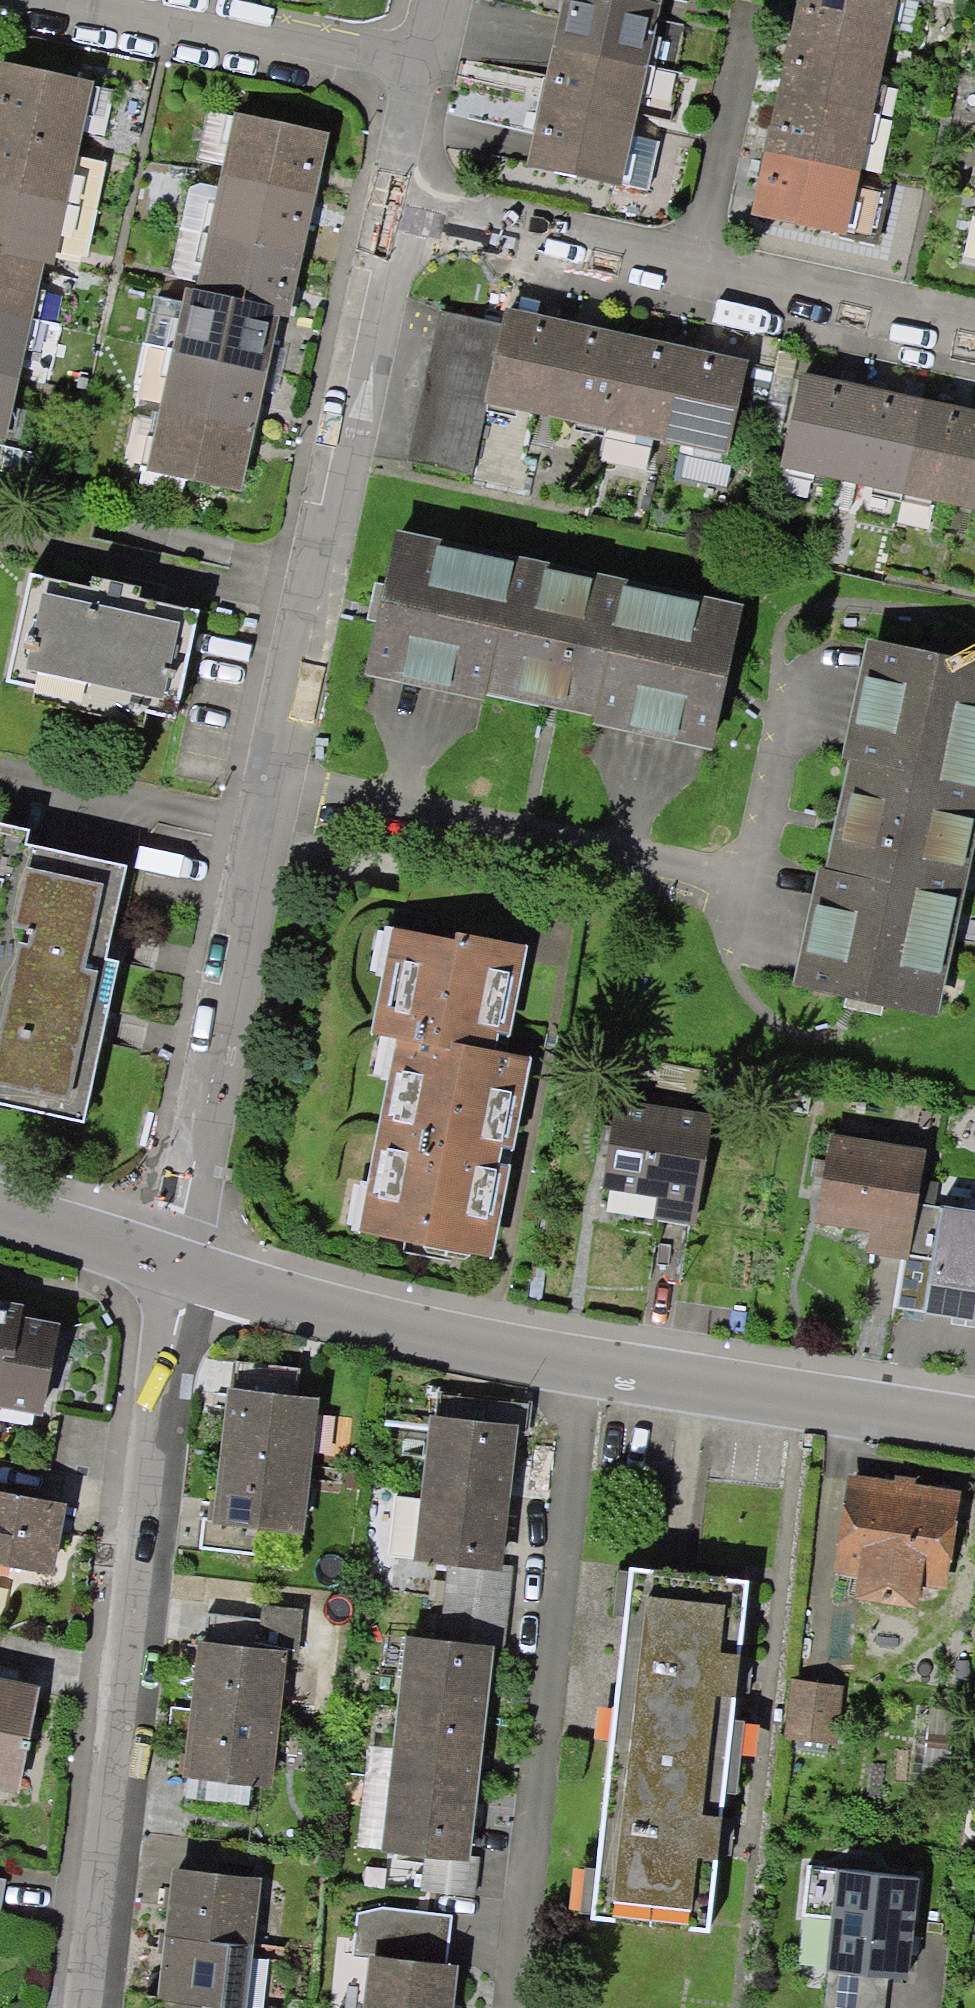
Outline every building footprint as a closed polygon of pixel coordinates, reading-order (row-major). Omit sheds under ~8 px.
[(560,50),(643,68),(655,9),(613,0),(570,0),(560,50)] [(655,9),(657,0),(613,0),(655,9)] [(893,0),(806,0),(798,38),(881,55),(893,0)] [(869,114),(881,55),(798,38),(785,97),(869,114)] [(560,50),(547,110),(630,127),(643,68),(560,50)] [(0,107),(0,132),(79,149),(91,90),(7,72),(0,107)] [(856,174),(869,114),(785,97),(773,156),(856,174)] [(547,110),(534,169),(618,186),(630,127),(547,110)] [(243,122),(231,181),(315,199),(327,140),(243,122)] [(66,208),(79,149),(0,132),(0,194),(66,208)] [(844,233),(856,174),(773,156),(760,215),(844,233)] [(231,181),(219,240),(303,258),(315,199),(231,181)] [(43,264),(54,267),(66,208),(0,194),(0,256),(43,264)] [(219,240),(207,299),(279,315),(290,317),(303,258),(219,240)] [(31,323),(43,264),(0,256),(0,317),(31,323)] [(195,297),(183,356),(267,374),(279,315),(207,299),(195,297)] [(570,327),(511,315),(493,398),(552,410),(570,327)] [(19,383),(31,323),(0,317),(0,379),(19,383)] [(629,340),(570,327),(552,410),(612,423),(629,340)] [(689,352),(629,340),(612,423),(671,435),(689,352)] [(748,365),(689,352),(671,435),(730,448),(748,365)] [(183,356),(171,415),(255,433),(267,374),(183,356)] [(863,390),(804,378),(786,461),(846,473),(863,390)] [(6,442),(19,383),(0,379),(0,440),(6,442)] [(923,403),(863,390),(846,473),(905,486),(923,403)] [(923,403),(905,486),(964,498),(974,447),(974,414),(923,403)] [(171,415),(159,474),(243,492),(255,433),(171,415)] [(964,498),(974,501),(974,447),(964,498)] [(713,742),(740,617),(400,543),(372,668),(713,742)] [(205,615),(37,578),(13,687),(181,723),(205,615)] [(932,1015),(974,815),(974,669),(880,648),(806,988),(932,1015)] [(13,843),(0,900),(0,940),(6,942),(0,966),(0,1102),(86,1121),(122,963),(108,960),(129,869),(13,843)] [(534,947),(411,923),(389,1033),(419,1038),(381,1231),(505,1255),(543,1058),(514,1053),(534,947)] [(717,1122),(624,1107),(612,1183),(669,1192),(665,1217),(701,1223),(717,1122)] [(930,1156),(837,1141),(825,1217),(883,1226),(878,1251),(914,1257),(923,1203),(930,1156)] [(947,1199),(929,1311),(974,1318),(974,1203),(947,1199)] [(6,1387),(4,1395),(47,1403),(64,1322),(25,1314),(28,1303),(0,1298),(0,1385),(6,1387)] [(233,1359),(222,1453),(311,1464),(319,1399),(294,1397),(298,1366),(233,1359)] [(443,1418),(436,1488),(510,1496),(516,1432),(533,1434),(536,1404),(446,1394),(443,1418)] [(200,1516),(196,1546),(301,1559),(311,1464),(222,1453),(214,1518),(200,1516)] [(910,1602),(913,1578),(938,1582),(950,1498),(848,1483),(835,1567),(858,1570),(855,1594),(910,1602)] [(514,1608),(518,1568),(502,1567),(510,1496),(436,1488),(428,1559),(456,1562),(452,1601),(514,1608)] [(57,1571),(70,1506),(0,1492),(0,1560),(57,1571)] [(744,1581),(628,1569),(591,1917),(707,1929),(716,1842),(735,1668),(744,1581)] [(509,1647),(514,1608),(452,1601),(448,1641),(418,1638),(411,1708),(485,1716),(492,1646),(509,1647)] [(280,1718),(286,1655),(302,1656),(305,1624),(212,1614),(202,1710),(280,1718)] [(825,1685),(785,1682),(780,1740),(820,1743),(825,1685)] [(0,1685),(0,1783),(25,1788),(43,1693),(0,1685)] [(377,1745),(374,1776),(477,1787),(485,1716),(411,1708),(406,1749),(377,1745)] [(202,1710),(192,1805),(251,1811),(254,1781),(273,1783),(280,1718),(202,1710)] [(480,1898),(484,1859),(470,1857),(477,1787),(374,1776),(366,1847),(432,1854),(428,1892),(480,1898)] [(832,1921),(826,1972),(828,1972),(888,1979),(907,1981),(918,1879),(808,1867),(802,1918),(832,1921)] [(254,1943),(261,1878),(183,1870),(176,1935),(254,1943)] [(0,1878),(0,1913),(5,1914),(11,1881),(0,1878)] [(350,1954),(345,1993),(378,1997),(377,2007),(452,2007),(461,1916),(393,1909),(365,1915),(361,1955),(350,1954)] [(176,1935),(170,2000),(247,2007),(254,1943),(176,1935)] [(888,1979),(828,1972),(824,2007),(885,2007),(888,1979)] [(169,2007),(247,2007),(170,2000),(169,2007)]
